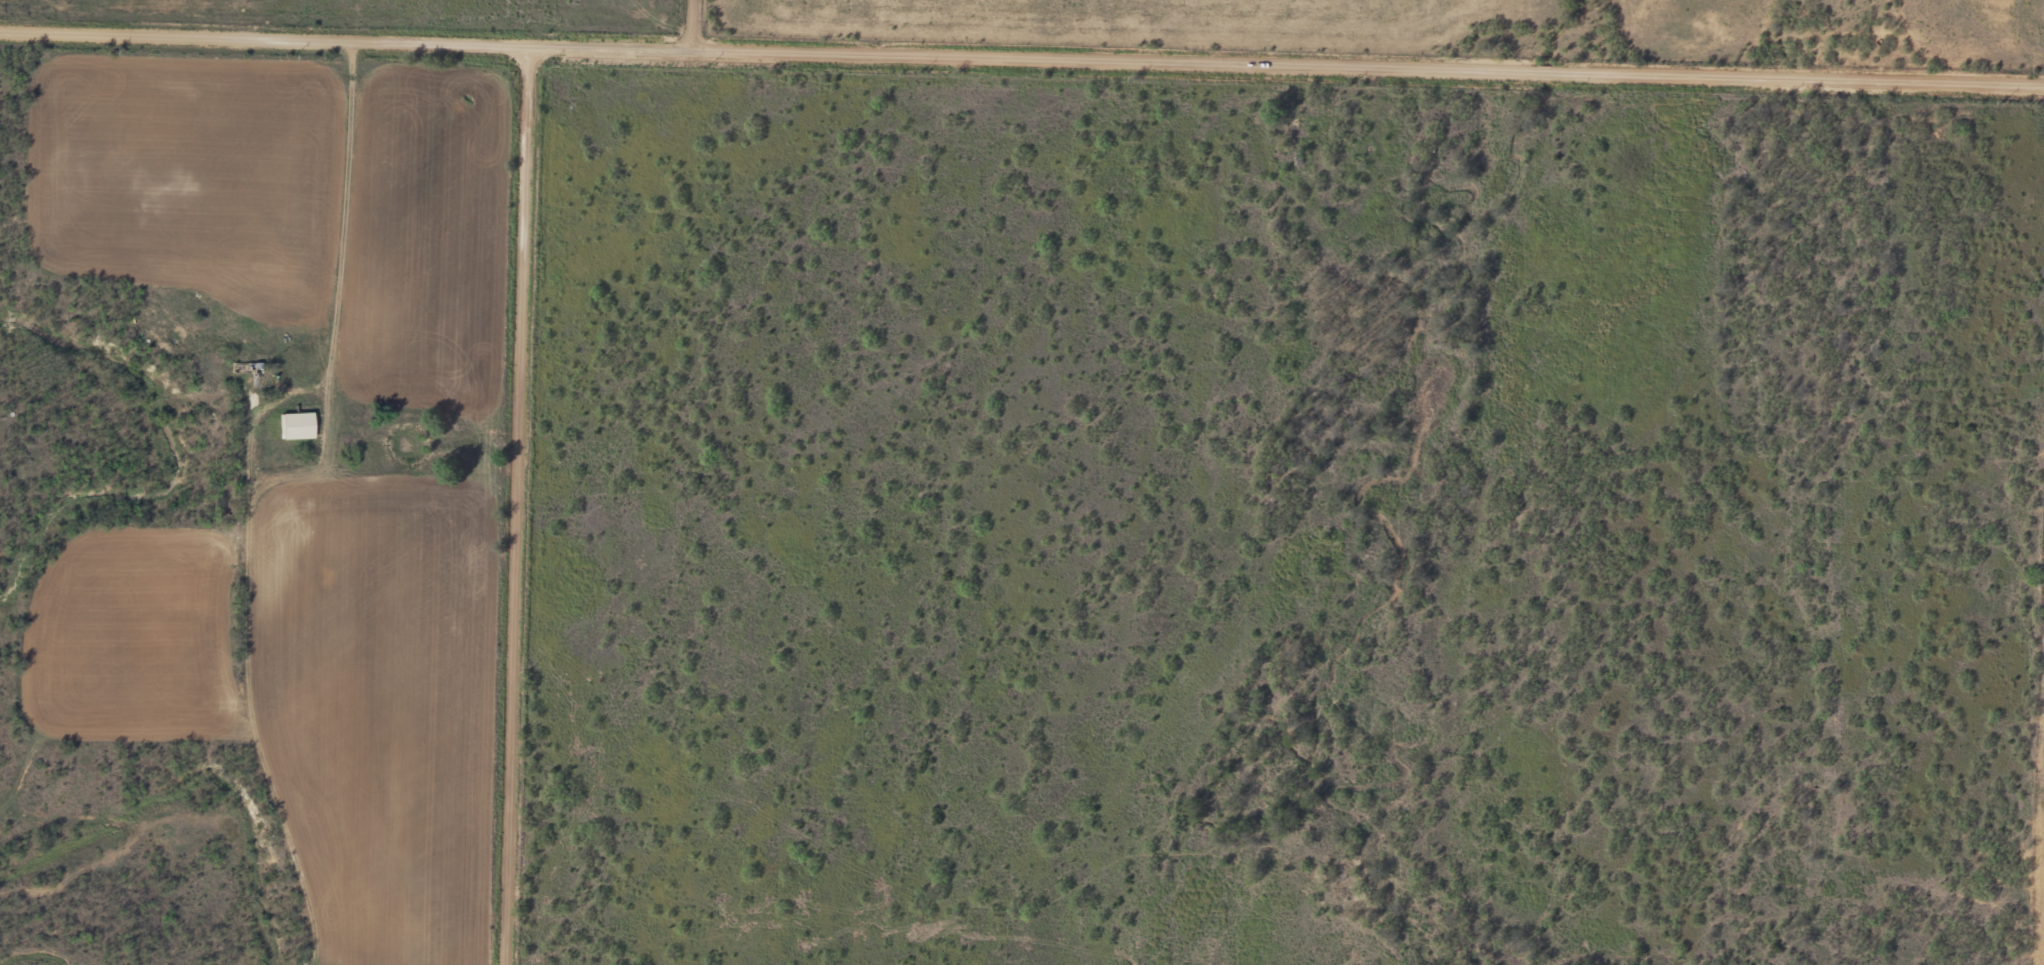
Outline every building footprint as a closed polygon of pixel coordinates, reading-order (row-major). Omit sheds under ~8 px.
[(314,414),(283,414),(283,441),(314,441),(314,414)]
